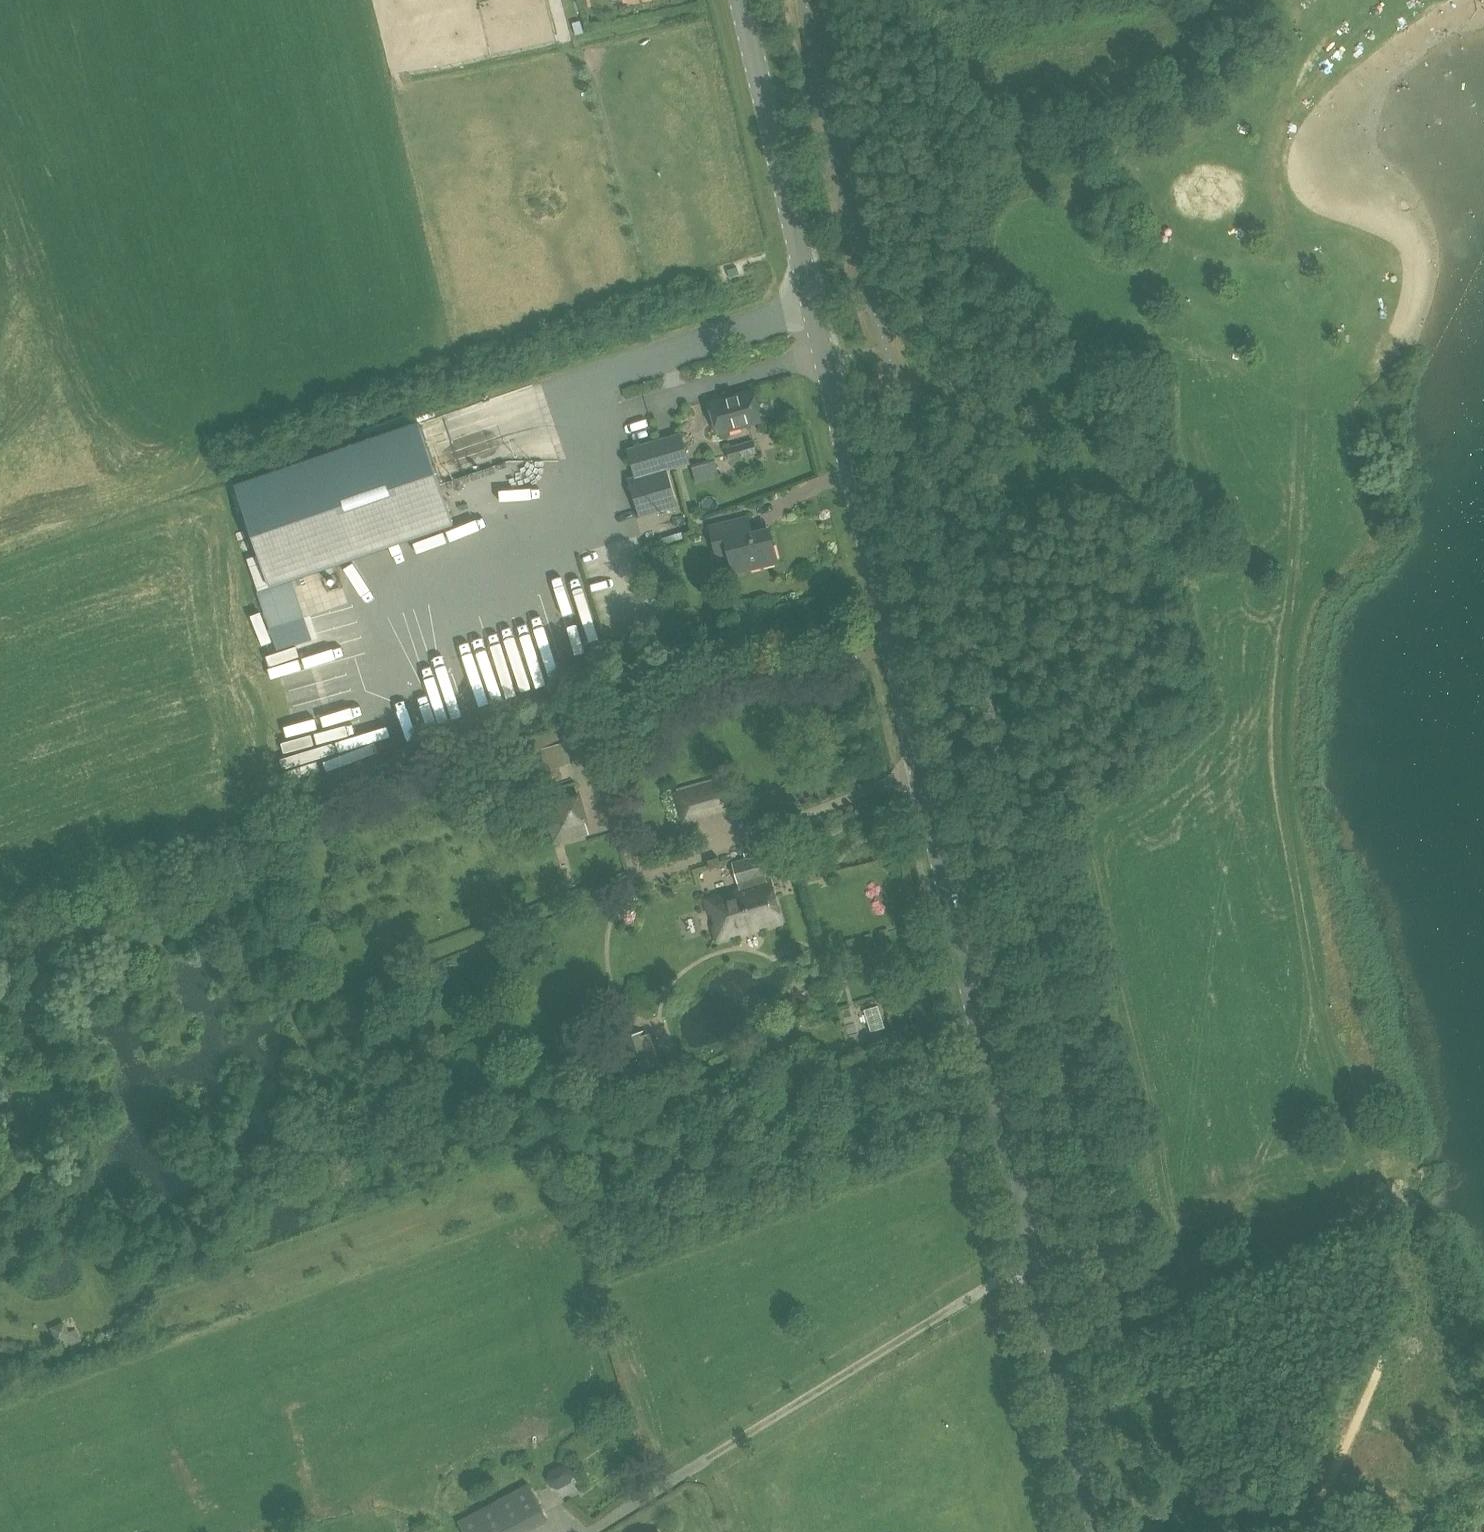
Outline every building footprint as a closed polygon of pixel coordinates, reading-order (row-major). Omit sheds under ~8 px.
[(710,402),(718,434),(762,423),(754,390),(710,402)] [(545,395),(432,428),(451,494),(564,461),(545,395)] [(270,586),(454,523),(419,423),(236,486),(270,586)] [(636,478),(666,470),(689,463),(681,433),(628,449),(636,478)] [(758,453),(754,440),(728,448),(731,460),(758,453)] [(693,464),(697,482),(719,476),(715,459),(693,464)] [(677,506),(666,470),(636,478),(630,480),(640,517),(677,506)] [(691,516),(659,522),(663,542),(695,537),(691,516)] [(711,527),(718,555),(729,552),(734,573),(777,563),(769,530),(739,537),(735,522),(711,527)] [(270,588),(270,587),(259,555),(248,559),(258,591),(259,592),(270,588)] [(361,602),(386,592),(383,584),(358,594),(361,602)] [(320,641),(352,632),(348,616),(315,626),(320,641)] [(310,647),(285,653),(288,664),(313,658),(310,647)] [(349,678),(310,691),(317,709),(367,691),(357,662),(345,666),(349,678)] [(397,677),(401,688),(425,680),(421,669),(397,677)] [(459,669),(405,687),(411,703),(465,685),(459,669)] [(319,737),(347,730),(344,714),(315,721),(319,737)] [(562,744),(543,749),(539,750),(544,771),(567,765),(563,749),(562,744)] [(333,763),(349,761),(347,747),(331,749),(333,763)] [(697,822),(696,820),(736,809),(728,777),(673,792),(682,827),(697,822)] [(590,835),(586,822),(563,830),(555,802),(579,795),(575,783),(541,793),(555,844),(590,835)] [(563,830),(586,822),(589,822),(582,794),(579,795),(555,802),(563,830)] [(733,863),(740,887),(705,897),(710,914),(716,912),(720,926),(713,928),(717,942),(782,924),(770,881),(766,882),(765,876),(769,875),(763,855),(733,863)] [(655,1062),(645,1030),(627,1036),(636,1068),(655,1062)] [(562,1465),(549,1471),(547,1479),(551,1486),(558,1488),(571,1482),(573,1474),(569,1467),(562,1465)] [(528,1484),(459,1521),(465,1531),(526,1531),(548,1520),(528,1484)]
